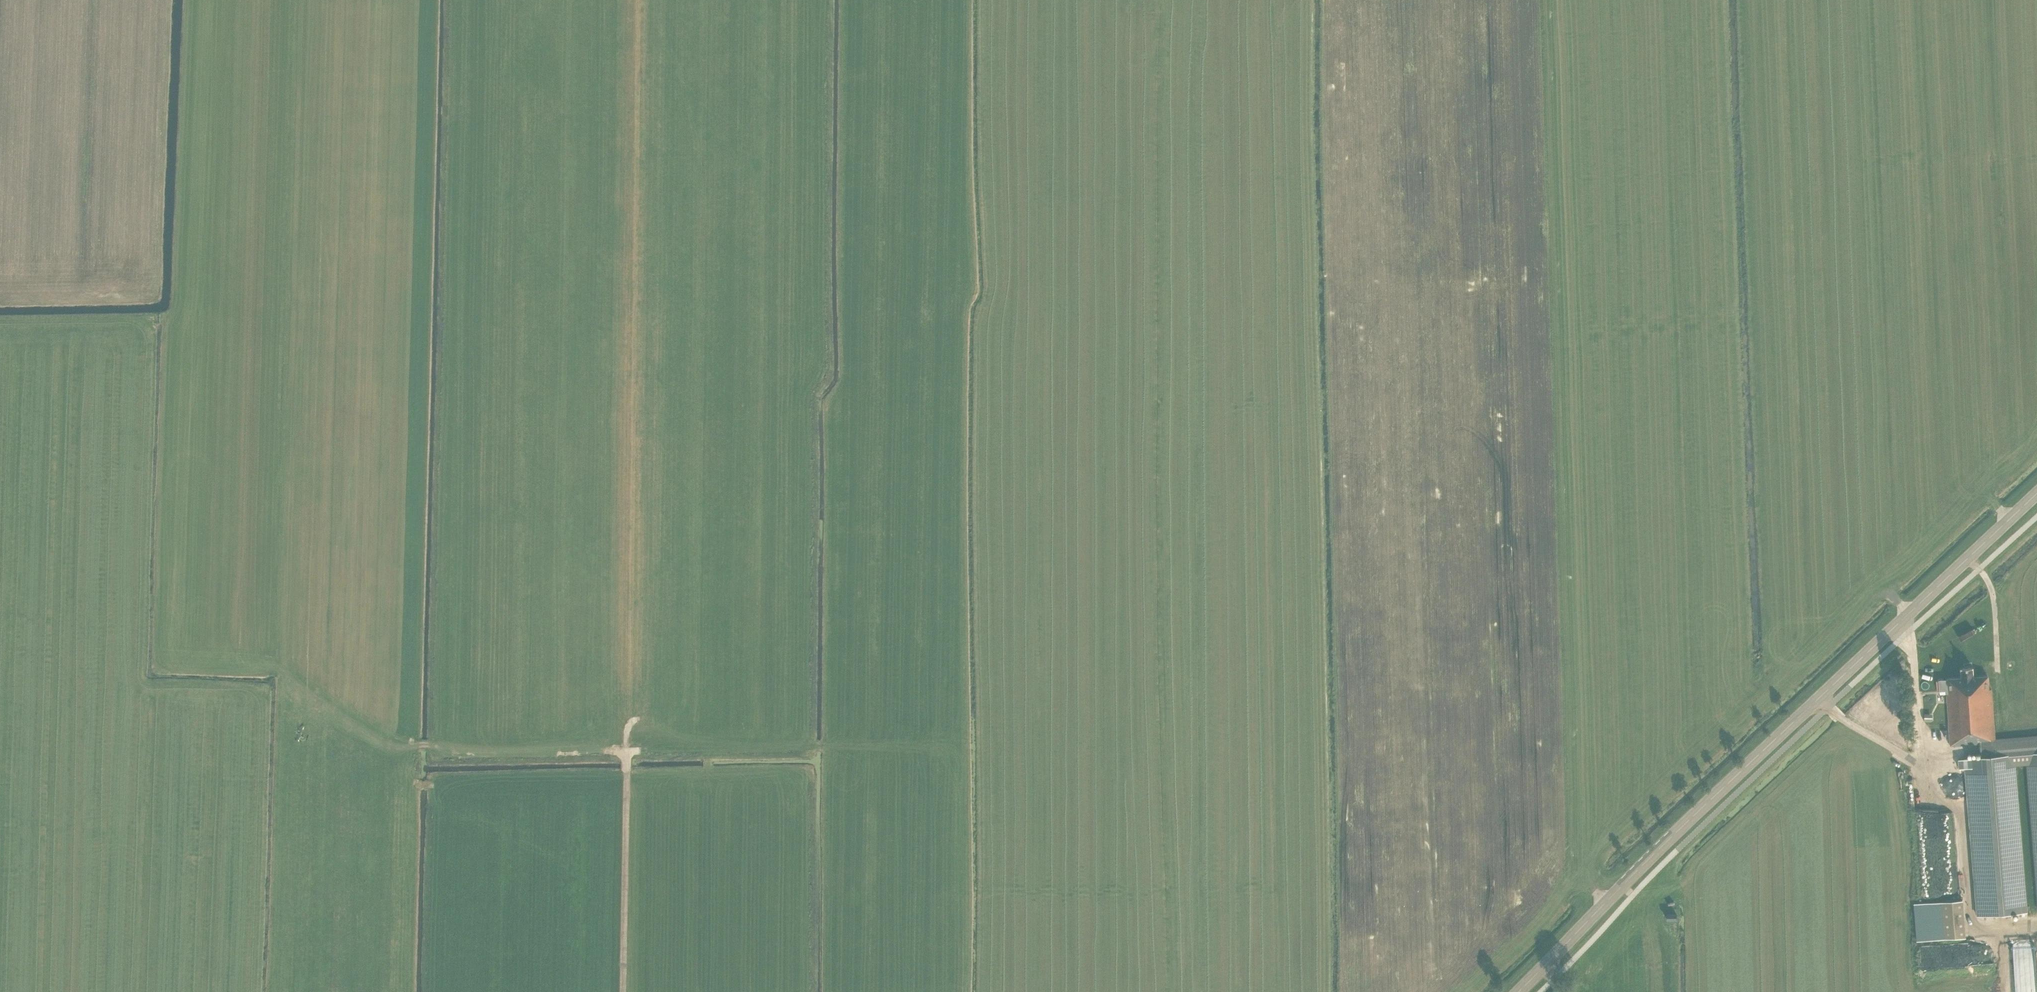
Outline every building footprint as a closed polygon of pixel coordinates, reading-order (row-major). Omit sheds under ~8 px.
[(1960,769),(1966,768),(1977,916),(2027,912),(2016,766),(2027,765),(2036,886),(2036,736),(1996,739),(1992,689),(1989,689),(1988,676),(1974,677),(1973,668),(1961,669),(1962,678),(1948,679),(1939,680),(1940,688),(1947,688),(1950,746),(1980,743),(1981,757),(1959,759),(1960,769)] [(1936,786),(1930,789),(1933,795),(1939,792),(1936,786)] [(1933,903),(1936,940),(1966,937),(1963,900),(1933,903)] [(1968,938),(1936,941),(1937,950),(1939,950),(1940,957),(1945,956),(1944,946),(1969,943),(1968,938)]
